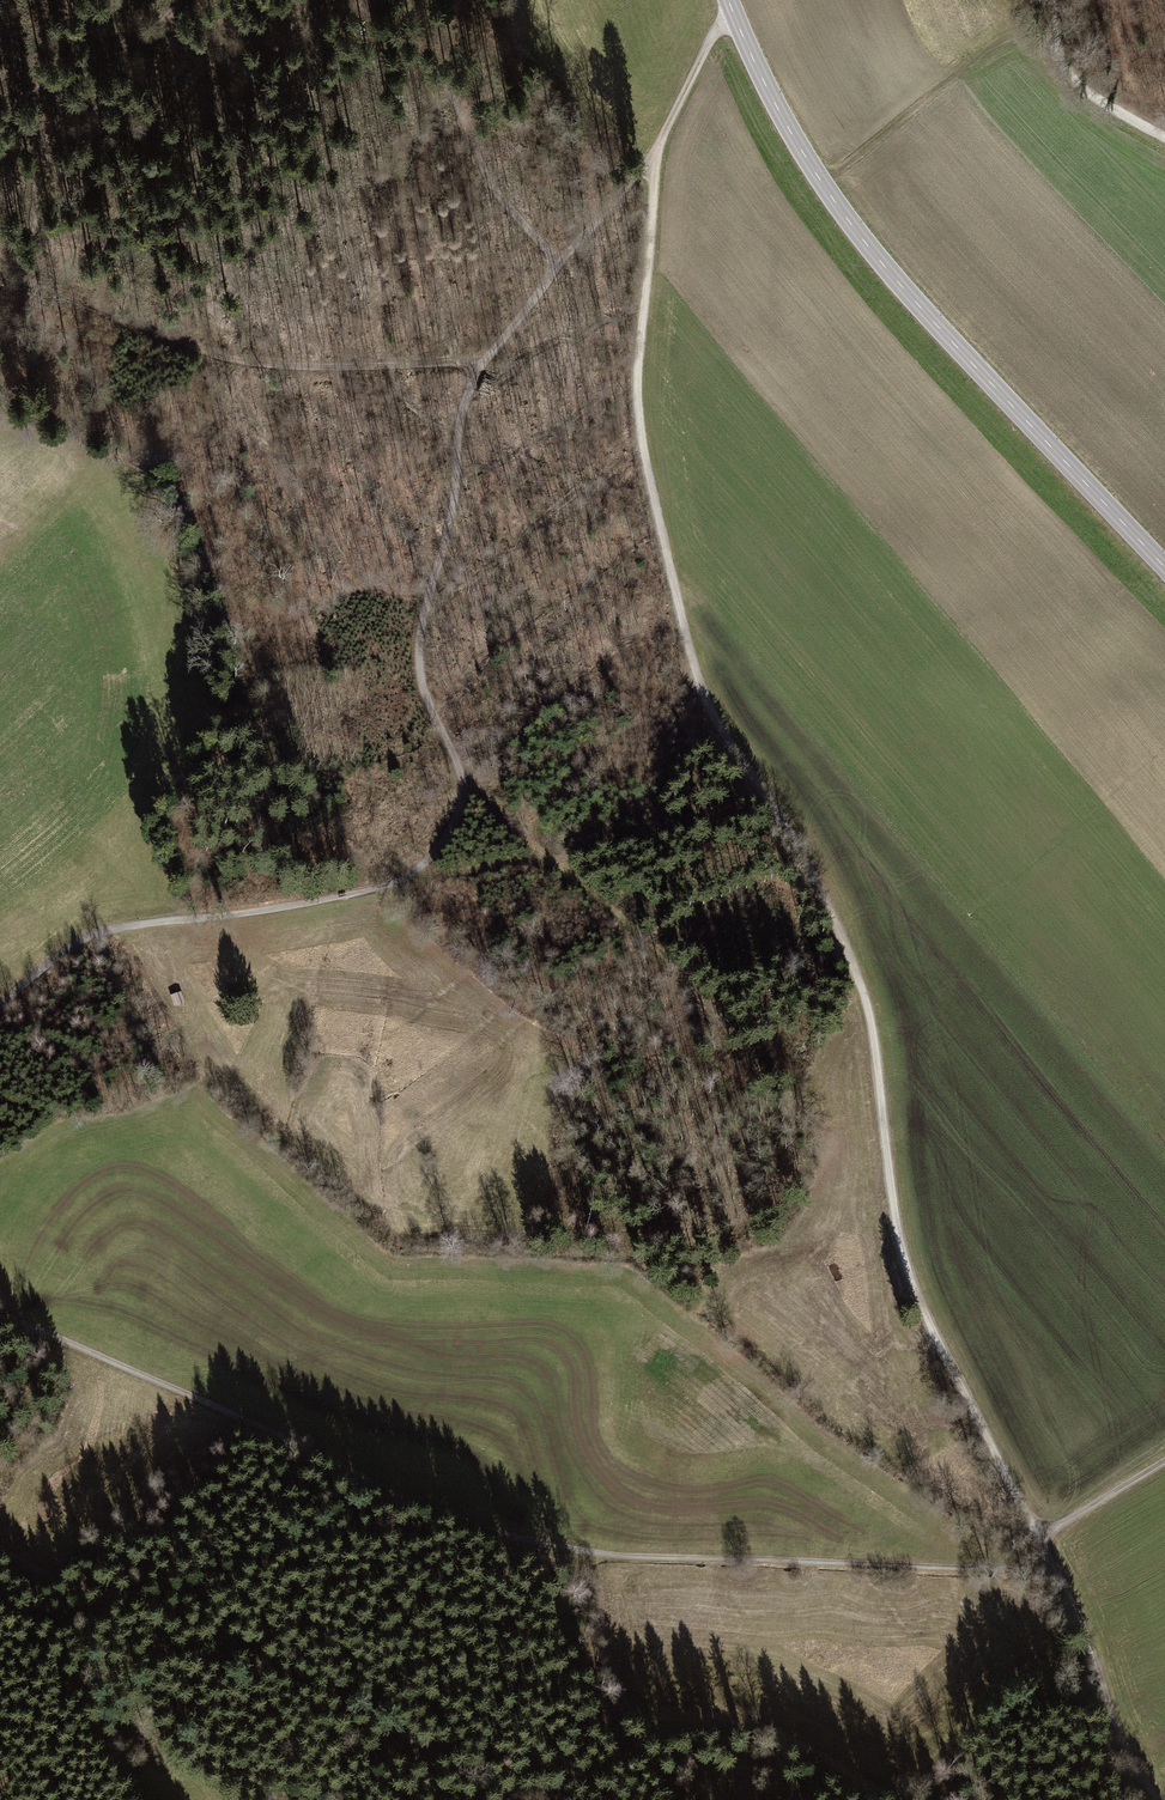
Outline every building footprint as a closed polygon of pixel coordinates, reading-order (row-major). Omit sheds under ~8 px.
[(181,1003),(178,994),(172,996),(175,1005),(181,1003)]
